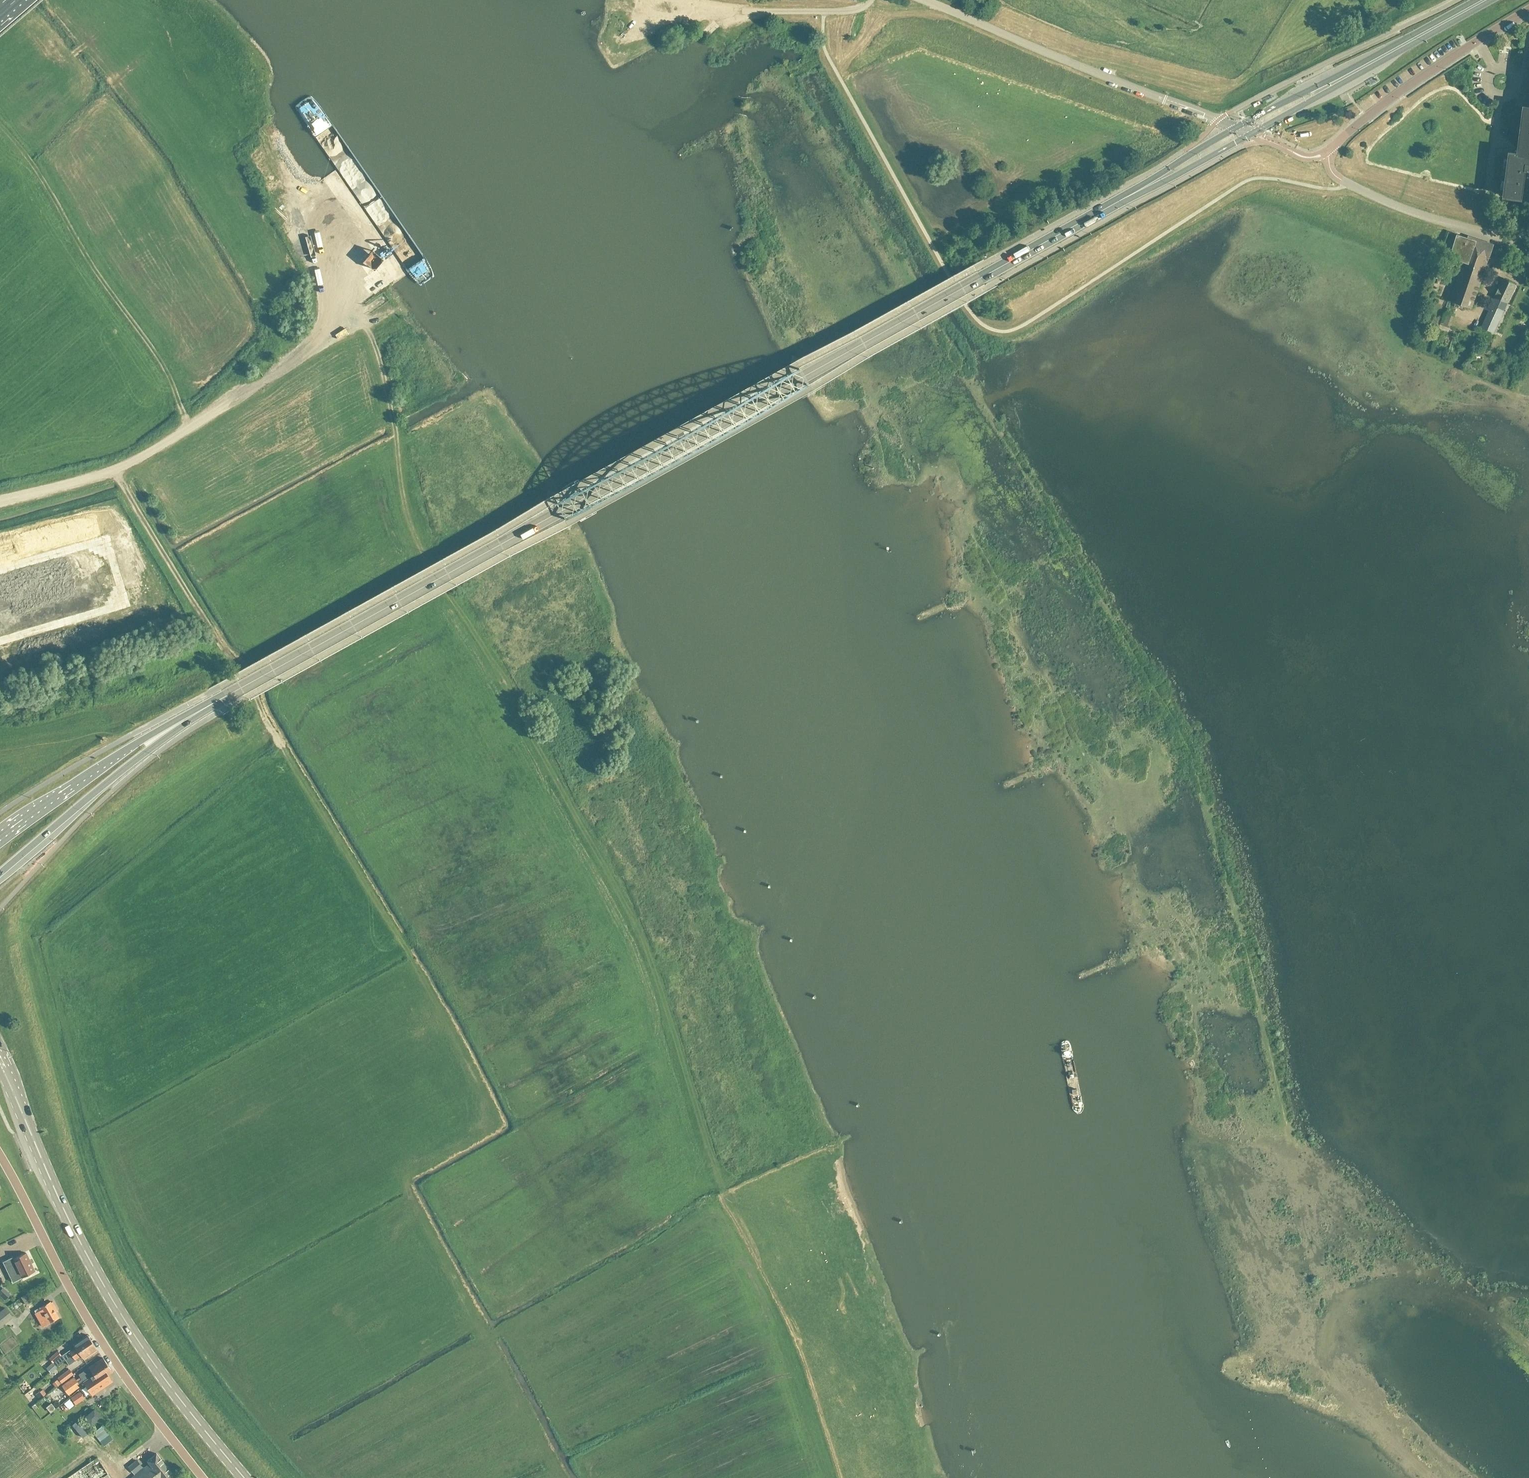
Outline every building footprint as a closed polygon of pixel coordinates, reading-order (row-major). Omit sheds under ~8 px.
[(1485,95),(1479,101),(1485,108),(1491,102),(1485,95)] [(1504,196),(1521,198),(1521,197),(1525,170),(1528,170),(1528,106),(1524,106),(1523,107),(1524,107),(1519,147),(1518,153),(1509,152),(1507,167),(1504,195),(1504,196)] [(323,181),(336,199),(347,192),(334,173),(323,181)] [(1488,254),(1491,246),(1484,243),(1484,241),(1477,239),(1476,241),(1456,234),(1448,257),(1458,260),(1463,262),(1467,263),(1470,255),(1487,261),(1489,254),(1488,254)] [(1470,307),(1486,261),(1487,261),(1470,255),(1467,263),(1463,262),(1458,260),(1456,265),(1461,267),(1450,300),(1470,307)] [(1503,279),(1494,297),(1495,297),(1508,303),(1516,285),(1503,279)] [(372,282),(360,289),(365,298),(377,290),(372,282)] [(368,302),(372,308),(382,302),(378,296),(368,302)] [(1495,297),(1484,318),(1497,325),(1508,303),(1495,297)] [(1450,326),(1454,316),(1446,313),(1443,323),(1450,326)] [(1488,333),(1486,332),(1484,332),(1482,333),(1480,335),(1480,337),(1480,339),(1480,340),(1481,342),(1483,343),(1485,344),(1487,344),(1489,343),(1490,341),(1491,339),(1491,337),(1490,335),(1489,334),(1488,333)] [(13,1281),(35,1271),(26,1252),(14,1258),(13,1256),(3,1261),(13,1281)] [(5,1300),(9,1295),(2,1287),(0,1289),(0,1295),(5,1300)] [(32,1301),(28,1294),(22,1298),(26,1305),(32,1301)] [(58,1317),(50,1301),(40,1306),(41,1309),(35,1312),(43,1326),(58,1317)] [(0,1311),(0,1327),(13,1317),(5,1307),(0,1311)] [(72,1355),(92,1342),(87,1335),(73,1344),(75,1347),(68,1351),(69,1354),(71,1353),(71,1355),(72,1355)] [(11,1337),(5,1342),(11,1350),(17,1345),(11,1337)] [(72,1355),(71,1355),(72,1355),(65,1359),(69,1364),(81,1356),(80,1356),(81,1356),(83,1358),(97,1349),(92,1342),(72,1355)] [(53,1363),(57,1367),(65,1359),(62,1355),(58,1359),(57,1358),(62,1355),(58,1350),(45,1361),(49,1366),(53,1363)] [(82,1380),(107,1364),(102,1357),(78,1374),(80,1376),(76,1379),(74,1376),(62,1385),(68,1394),(80,1386),(81,1387),(85,1385),(82,1380)] [(85,1385),(86,1384),(92,1393),(111,1381),(107,1376),(112,1372),(107,1364),(82,1380),(85,1385)] [(73,1374),(69,1368),(58,1377),(59,1378),(52,1382),(56,1387),(73,1374)] [(80,1391),(71,1397),(76,1404),(85,1398),(80,1391)] [(70,1399),(63,1405),(68,1411),(75,1405),(70,1399)] [(91,1424),(100,1416),(94,1409),(85,1417),(91,1424)] [(89,1431),(78,1419),(72,1424),(83,1436),(89,1431)] [(114,1437),(103,1424),(94,1431),(105,1444),(114,1437)] [(129,1460),(144,1452),(140,1444),(125,1451),(129,1460)] [(147,1460),(149,1463),(130,1477),(174,1477),(175,1477),(156,1453),(147,1460)] [(97,1456),(65,1477),(112,1477),(97,1456)] [(143,1465),(137,1459),(129,1465),(135,1472),(143,1465)]
